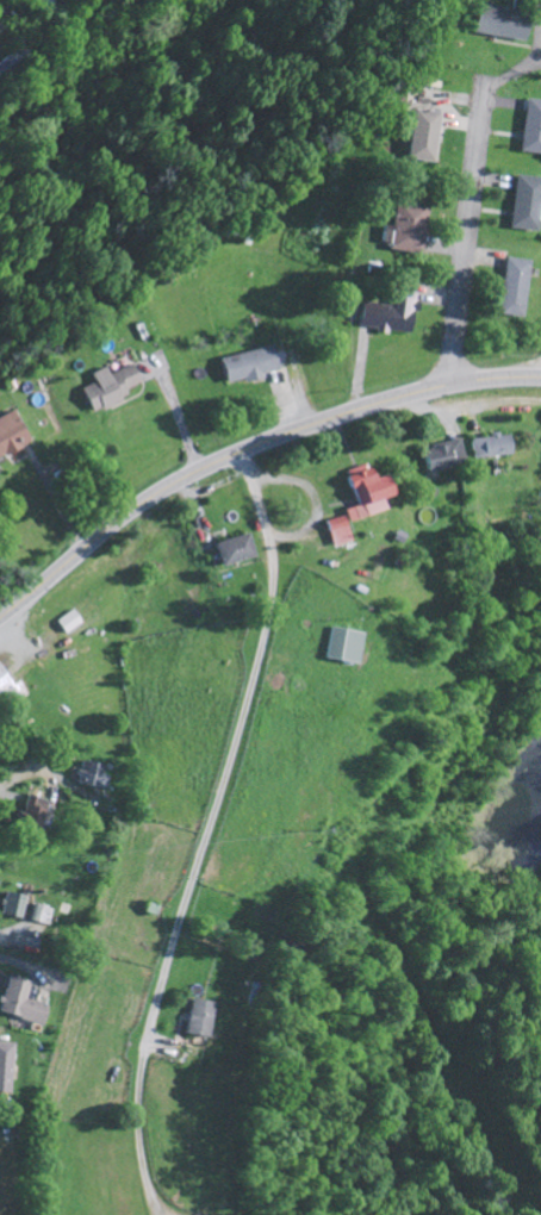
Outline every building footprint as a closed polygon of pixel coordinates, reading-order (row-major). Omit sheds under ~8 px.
[(32,9),(50,17),(57,0),(35,0),(32,9)] [(525,13),(473,5),(469,35),(521,42),(525,13)] [(540,156),(540,102),(522,100),(516,153),(540,156)] [(431,164),(439,114),(412,110),(404,160),(431,164)] [(540,180),(513,175),(505,229),(533,233),(535,222),(540,223),(540,205),(536,204),(540,180)] [(419,254),(426,207),(394,203),(390,228),(382,226),(378,249),(419,254)] [(517,320),(526,262),(502,259),(493,316),(517,320)] [(406,336),(409,313),(412,313),(414,295),(388,292),(386,307),(357,304),(355,330),(406,336)] [(276,376),(271,349),(219,359),(223,386),(276,376)] [(105,375),(103,369),(87,374),(91,385),(78,390),(87,415),(123,402),(119,391),(137,385),(130,366),(105,375)] [(26,447),(13,413),(0,417),(0,457),(26,447)] [(467,440),(469,460),(507,456),(505,436),(467,440)] [(419,448),(422,471),(460,465),(457,443),(419,448)] [(381,512),(378,500),(385,497),(379,476),(367,480),(362,465),(341,472),(352,508),(340,512),(344,524),(381,512)] [(330,548),(348,544),(341,517),(323,522),(330,548)] [(254,558),(247,535),(212,546),(220,569),(254,558)] [(82,624),(73,612),(57,623),(65,636),(82,624)] [(357,665),(360,634),(328,631),(325,661),(357,665)] [(19,682),(10,687),(0,671),(0,697),(2,695),(10,708),(28,698),(19,682)] [(75,784),(101,790),(106,767),(80,762),(75,784)] [(34,845),(50,805),(27,796),(11,836),(34,845)] [(22,921),(25,897),(4,895),(1,918),(22,921)] [(41,1028),(48,1008),(26,1001),(31,985),(8,978),(0,1003),(0,1015),(41,1028)] [(184,1037),(206,1040),(210,1004),(188,1001),(184,1037)] [(12,1094),(13,1045),(0,1045),(0,1094),(12,1094)]
